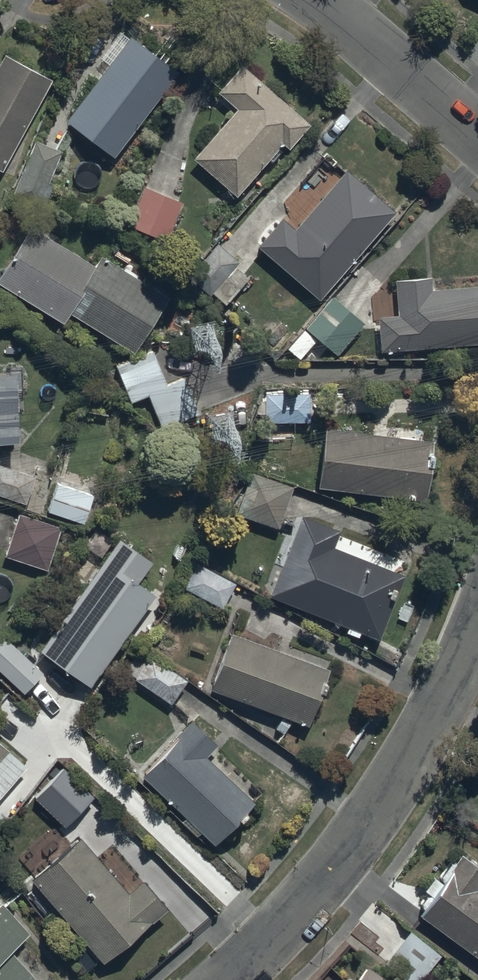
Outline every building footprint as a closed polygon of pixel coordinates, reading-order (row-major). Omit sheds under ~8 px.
[(114,157),(177,72),(131,38),(67,122),(114,157)] [(51,80),(3,55),(0,60),(0,166),(5,169),(51,80)] [(310,122),(241,64),(217,93),(235,109),(193,160),(235,195),(280,141),(288,148),(310,122)] [(31,131),(10,186),(40,198),(49,174),(45,172),(58,141),(31,131)] [(281,218),(257,245),(319,297),(394,212),(346,169),(293,229),(281,218)] [(139,186),(124,225),(166,241),(181,202),(139,186)] [(91,264),(31,225),(0,273),(0,284),(63,325),(71,313),(91,264)] [(224,305),(247,277),(234,266),(238,261),(217,243),(190,275),(224,305)] [(91,264),(71,313),(132,352),(167,299),(100,255),(93,266),(91,264)] [(381,351),(477,344),(477,284),(431,288),(430,277),(393,280),(396,316),(379,318),(381,351)] [(336,355),(363,322),(330,295),(288,349),(301,359),(316,339),(336,355)] [(152,350),(116,365),(131,402),(148,395),(161,427),(197,412),(184,378),(167,385),(152,350)] [(17,443),(14,372),(0,373),(0,443),(17,443)] [(265,393),(265,421),(310,421),(310,393),(265,393)] [(324,428),(316,487),(426,501),(434,442),(324,428)] [(26,504),(25,507),(39,512),(44,500),(30,495),(36,478),(0,465),(0,494),(26,504)] [(277,529),(294,487),(252,470),(235,511),(277,529)] [(54,484),(46,510),(83,522),(91,496),(54,484)] [(18,514),(5,554),(47,569),(61,529),(18,514)] [(301,515),(270,595),(349,627),(347,632),(358,637),(360,633),(378,640),(394,601),(391,599),(394,591),(397,593),(404,575),(333,547),(340,531),(301,515)] [(153,562),(118,538),(40,650),(91,686),(154,596),(137,584),(153,562)] [(192,564),(180,587),(222,608),(234,585),(192,564)] [(231,632),(210,688),(309,726),(330,669),(231,632)] [(0,638),(0,673),(23,694),(42,675),(1,637),(0,638)] [(137,653),(124,670),(170,705),(186,683),(153,658),(150,662),(137,653)] [(190,722),(141,774),(214,844),(255,801),(206,756),(215,746),(190,722)] [(26,767),(0,745),(0,797),(26,767)] [(35,798),(66,827),(95,797),(64,768),(35,798)] [(80,838),(31,880),(102,963),(166,907),(143,880),(128,893),(80,838)] [(461,855),(418,915),(477,958),(477,868),(461,855)] [(0,904),(0,979),(36,979),(10,952),(29,934),(1,903),(0,904)] [(409,929),(384,959),(409,979),(431,979),(446,962),(409,929)] [(361,979),(385,979),(368,969),(361,979)]
